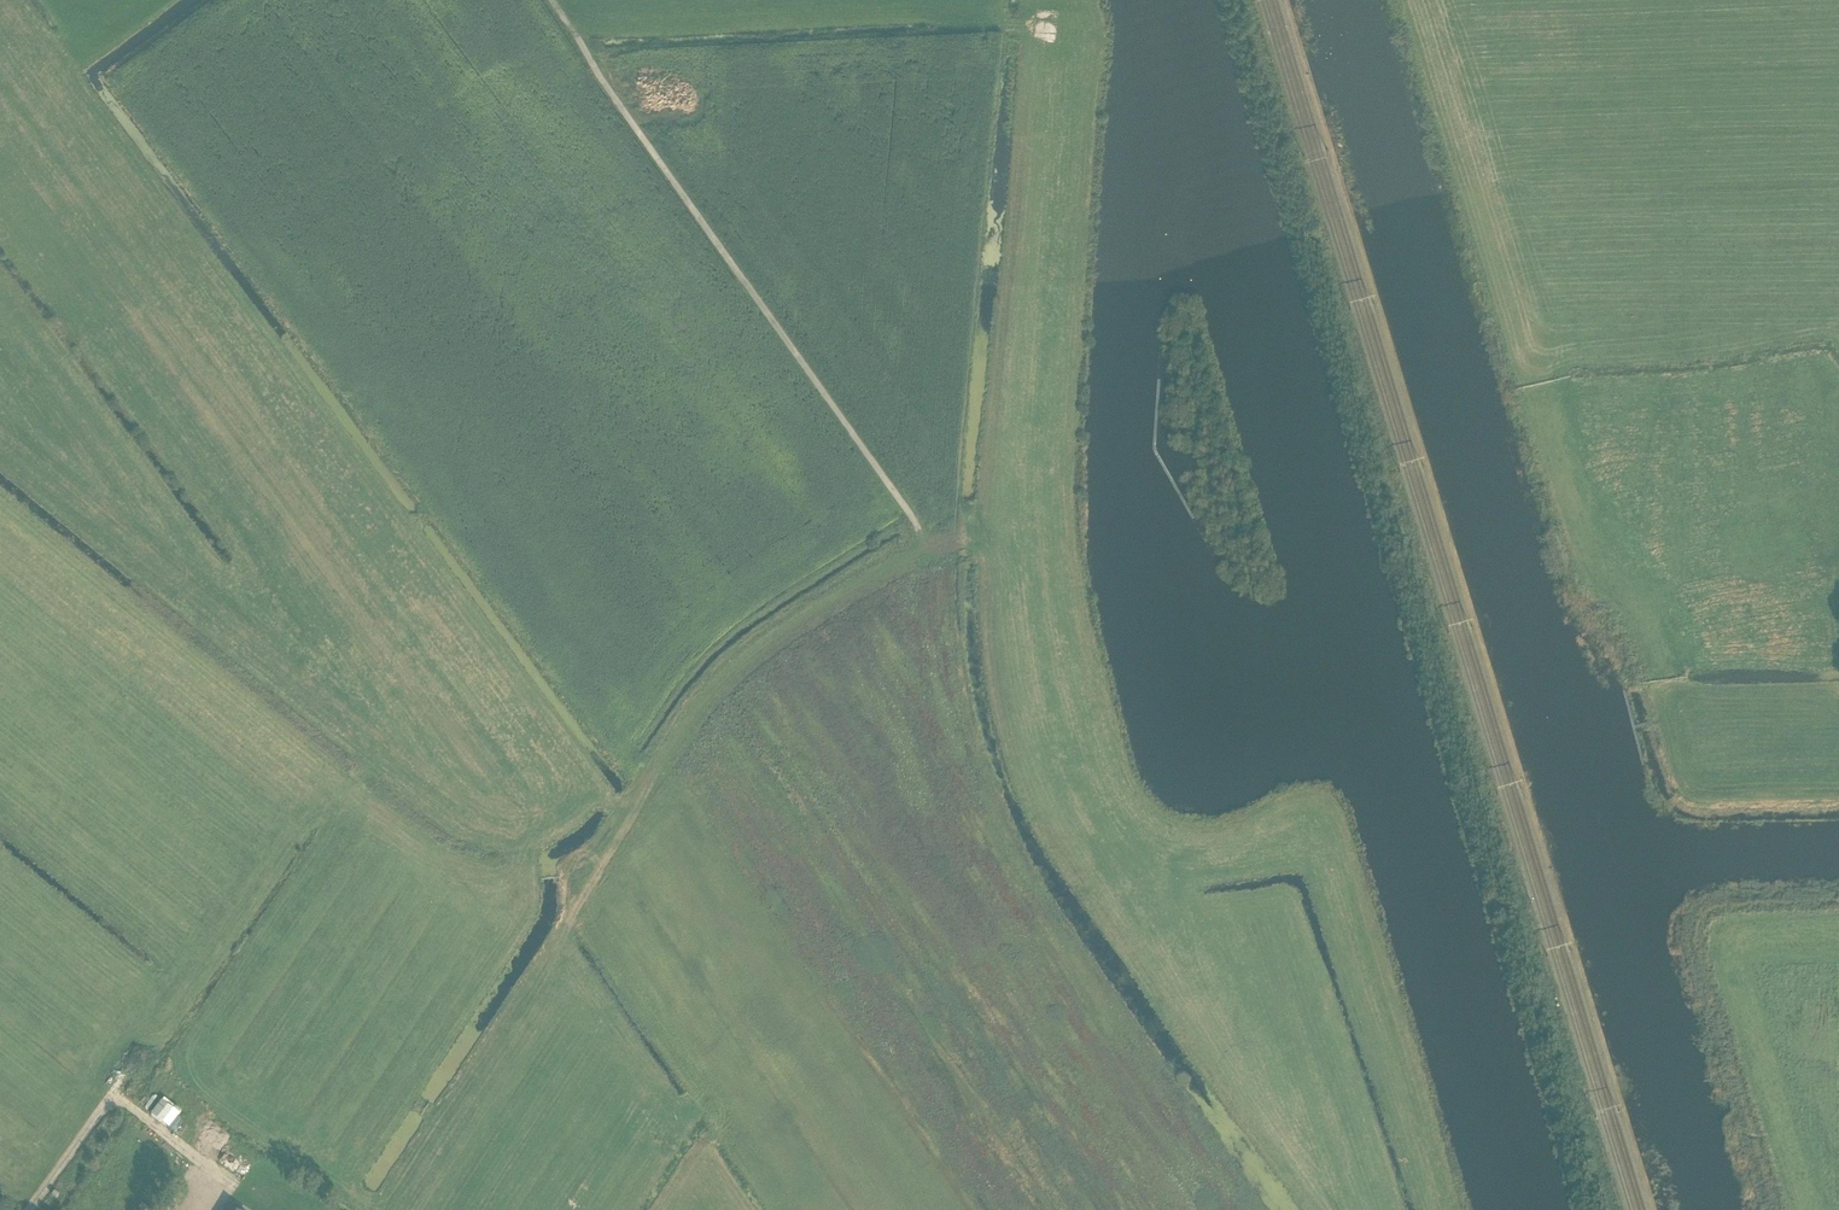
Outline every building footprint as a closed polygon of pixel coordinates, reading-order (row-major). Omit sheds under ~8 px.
[(156,1148),(168,1156),(173,1149),(161,1141),(156,1148)] [(173,1156),(187,1166),(191,1160),(177,1150),(173,1156)] [(227,1150),(218,1163),(234,1174),(243,1161),(227,1150)]
